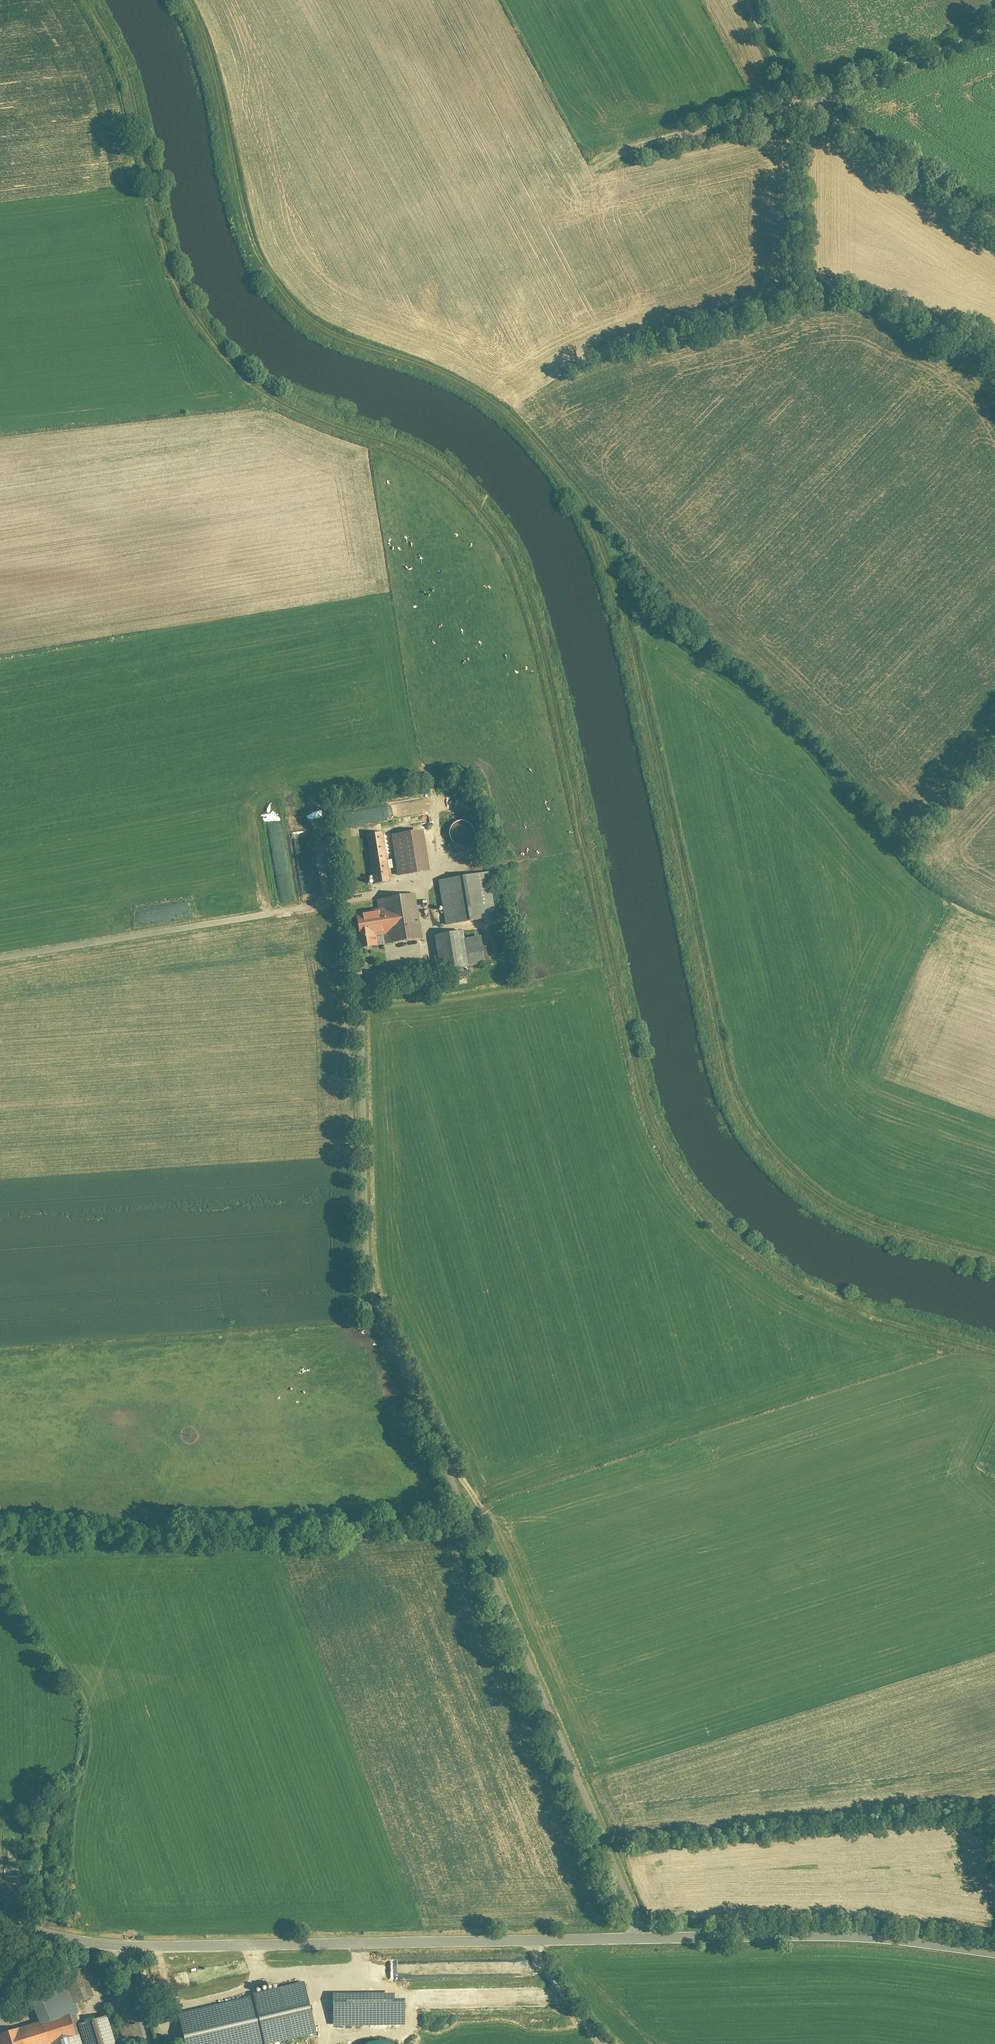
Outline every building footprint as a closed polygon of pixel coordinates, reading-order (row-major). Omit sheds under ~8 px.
[(428,831),(396,835),(401,876),(433,872),(428,831)] [(374,886),(391,884),(385,833),(367,836),(374,886)] [(492,873),(441,882),(449,926),(500,917),(492,873)] [(359,952),(380,949),(378,936),(385,935),(387,947),(425,940),(418,895),(379,901),(380,910),(353,915),(359,952)] [(489,966),(484,937),(468,940),(467,931),(437,936),(444,973),(489,966)] [(366,967),(353,968),(354,980),(366,979),(366,967)] [(78,2004),(97,1999),(88,1969),(70,1974),(78,2004)] [(114,2018),(90,2026),(87,2016),(80,2019),(67,1977),(32,1988),(45,2029),(24,2036),(22,2031),(0,2038),(0,2041),(1,2043),(122,2043),(114,2018)] [(189,2043),(266,2043),(321,2032),(310,1986),(183,2015),(189,2043)] [(347,1990),(347,2025),(399,2024),(398,1990),(347,1990)] [(127,1996),(110,2002),(120,2028),(137,2022),(127,1996)] [(146,2043),(138,2026),(124,2032),(129,2043),(146,2043)]
